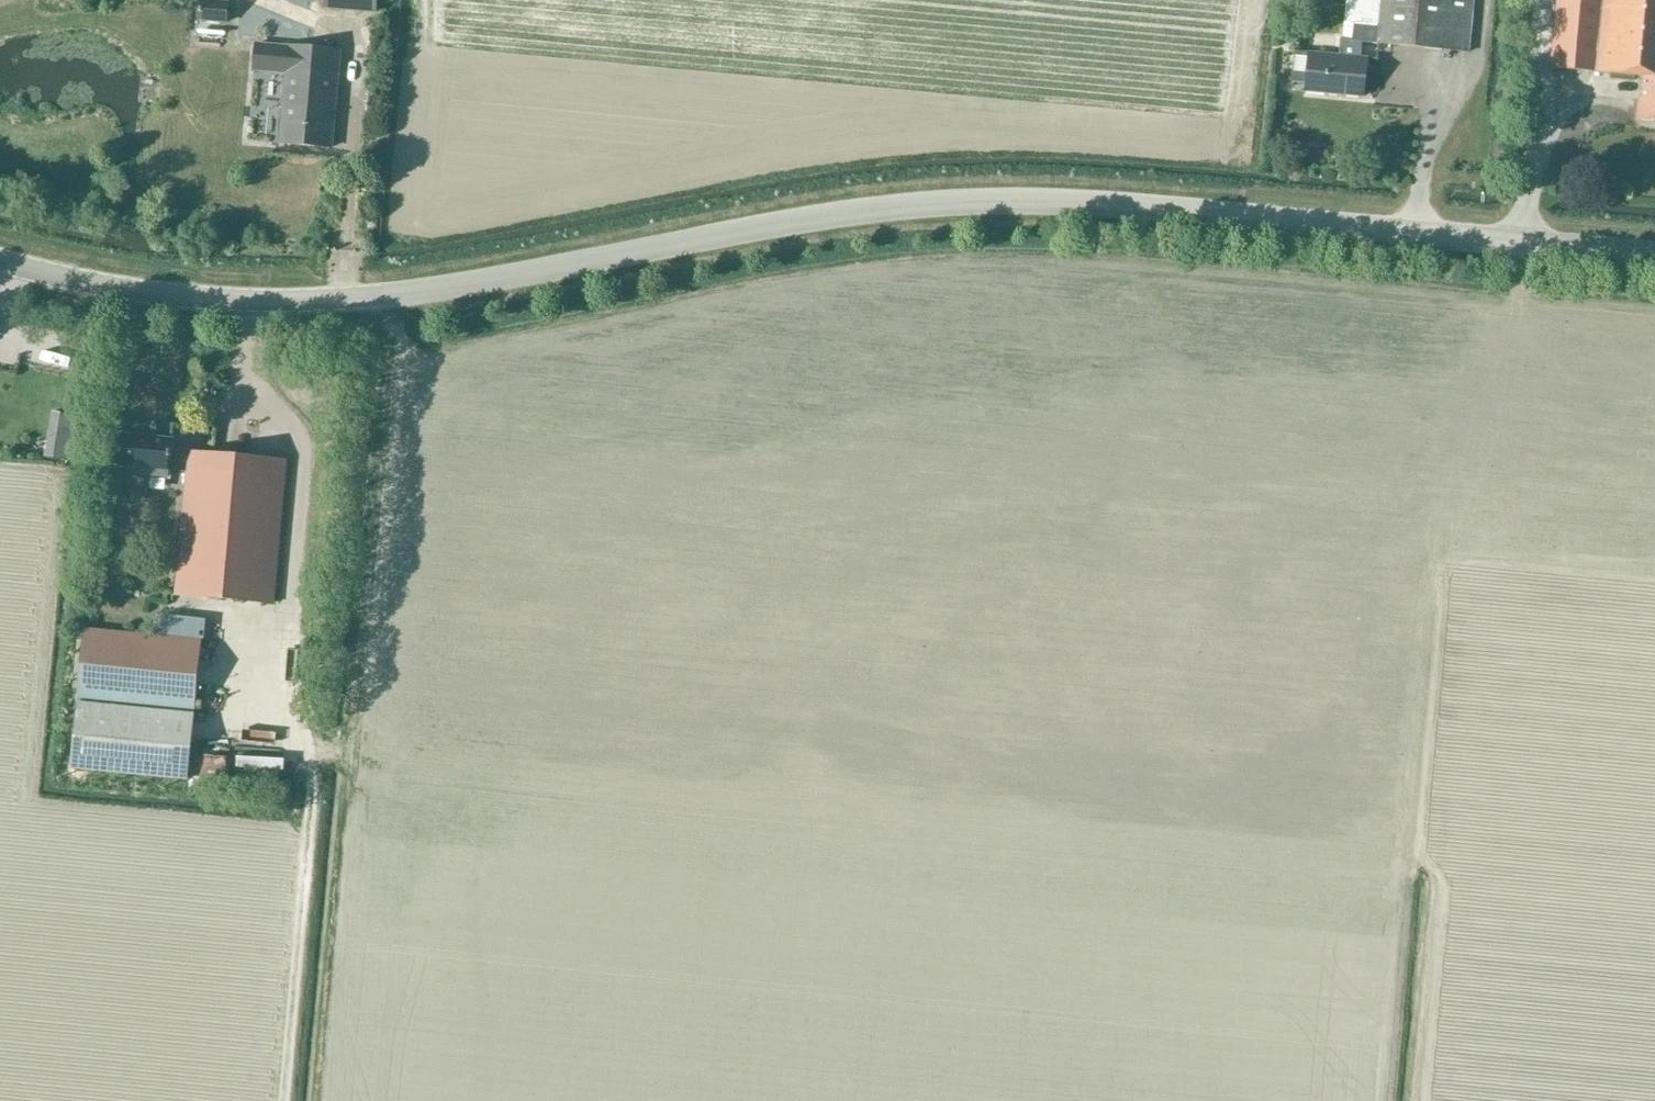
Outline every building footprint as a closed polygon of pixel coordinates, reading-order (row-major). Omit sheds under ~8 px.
[(196,21),(227,24),(229,2),(211,0),(198,0),(196,21)] [(378,14),(379,0),(325,0),(324,9),(378,14)] [(1309,91),(1365,95),(1368,56),(1362,56),(1363,42),(1471,52),(1476,0),(1346,0),(1341,54),(1313,51),(1310,81),(1309,91)] [(1552,68),(1597,72),(1597,73),(1645,75),(1644,99),(1641,98),(1639,120),(1654,121),(1654,0),(1557,0),(1552,68)] [(281,142),(333,147),(342,48),(259,41),(255,70),(287,72),(281,142)] [(74,417),(53,414),(46,457),(68,461),(74,417)] [(122,431),(119,465),(137,466),(136,475),(169,478),(169,472),(186,474),(176,595),(276,603),(288,461),(175,451),(176,436),(122,431)] [(72,769),(189,780),(197,713),(203,639),(85,628),(79,702),(72,769)]
